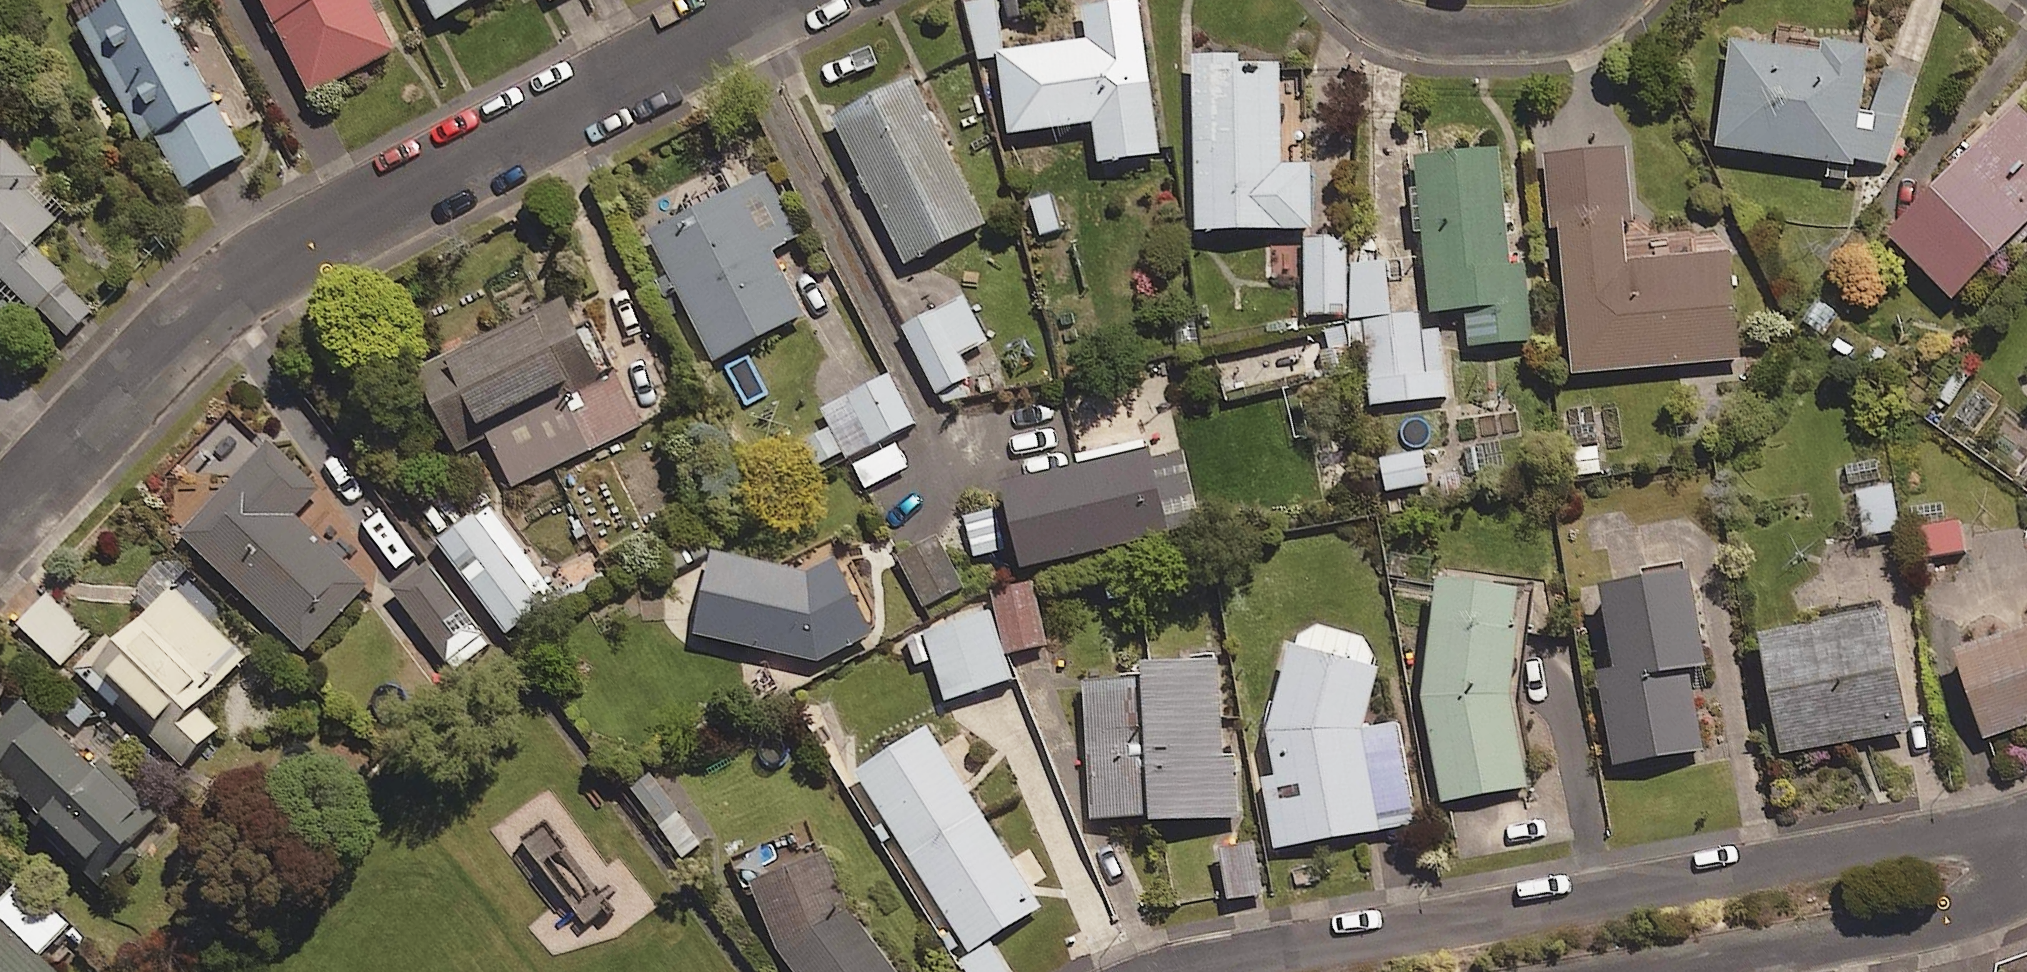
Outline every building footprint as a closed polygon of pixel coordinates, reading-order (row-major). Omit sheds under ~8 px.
[(160,0),(111,0),(78,19),(144,137),(155,131),(185,185),(245,152),(160,0)] [(373,0),(266,0),(311,91),(397,48),(373,0)] [(438,15),(468,0),(431,0),(438,15)] [(974,49),(1004,45),(997,0),(966,0),(974,49)] [(1141,0),(1103,0),(1085,2),(1089,38),(1001,49),(1011,130),(1096,119),(1101,158),(1160,150),(1141,0)] [(1869,50),(1732,35),(1720,145),(1898,164),(1907,76),(1867,72),(1869,50)] [(1312,193),(1312,163),(1282,163),(1282,53),(1196,53),(1195,225),(1312,225),(1312,193)] [(986,220),(917,76),(838,114),(907,258),(986,220)] [(2009,101),(1881,231),(1947,296),(2026,216),(2026,119),(2009,101)] [(0,137),(0,273),(64,339),(96,308),(32,242),(68,207),(0,137)] [(1513,265),(1501,146),(1418,155),(1433,308),(1468,304),(1472,342),(1533,336),(1526,264),(1513,265)] [(1634,216),(1629,146),(1548,153),(1553,226),(1563,225),(1575,370),(1742,357),(1734,251),(1629,259),(1626,217),(1634,216)] [(800,234),(768,169),(649,229),(713,357),(804,312),(772,248),(800,234)] [(1312,193),(1312,225),(1349,225),(1349,193),(1312,193)] [(1352,311),(1348,262),(1347,233),(1305,236),(1310,313),(1352,311)] [(1352,311),(1352,317),(1364,316),(1391,315),(1388,259),(1348,262),(1352,311)] [(987,338),(966,295),(906,325),(938,390),(972,374),(961,351),(987,338)] [(590,336),(571,297),(422,366),(459,448),(489,434),(513,484),(642,424),(599,331),(590,336)] [(1391,315),(1364,316),(1370,400),(1445,395),(1440,311),(1391,315)] [(1307,383),(1300,347),(1221,364),(1229,400),(1307,383)] [(891,371),(850,392),(875,441),(916,420),(891,371)] [(813,475),(875,441),(847,389),(818,406),(829,427),(797,445),(813,475)] [(321,487),(240,409),(152,500),(305,649),(367,585),(295,514),(321,487)] [(920,493),(898,443),(860,459),(881,510),(920,493)] [(1028,563),(1199,522),(1181,448),(1155,454),(1153,444),(1008,478),(1028,563)] [(1431,508),(1424,450),(1383,455),(1389,512),(1431,508)] [(1900,528),(1893,483),(1858,489),(1866,533),(1900,528)] [(1940,501),(1911,505),(1918,561),(1965,555),(1960,515),(1942,518),(1940,501)] [(556,595),(489,502),(440,538),(507,631),(556,595)] [(803,568),(716,550),(699,634),(824,659),(883,626),(838,548),(803,568)] [(489,643),(428,563),(395,589),(456,668),(489,643)] [(1708,662),(1694,566),(1604,579),(1617,664),(1601,666),(1615,760),(1704,747),(1692,664),(1708,662)] [(1513,704),(1529,580),(1443,568),(1424,708),(1442,798),(1528,781),(1513,704)] [(248,649),(171,581),(117,641),(108,633),(77,668),(183,763),(217,725),(197,707),(248,649)] [(995,596),(1011,651),(1049,641),(1034,586),(995,596)] [(89,633),(49,591),(19,621),(59,662),(89,633)] [(1013,678),(993,606),(910,630),(918,661),(935,657),(947,696),(1013,678)] [(1911,727),(1890,606),(1765,627),(1785,749),(1911,727)] [(2026,624),(1959,647),(1988,734),(2026,721),(2026,624)] [(1380,662),(1293,643),(1262,768),(1275,844),(1416,822),(1399,722),(1365,727),(1380,662)] [(1224,752),(1223,663),(1090,665),(1092,815),(1239,813),(1238,752),(1224,752)] [(0,721),(0,768),(104,868),(159,811),(107,760),(100,767),(26,694),(0,721)] [(929,725),(858,769),(972,953),(962,960),(969,971),(1012,971),(989,936),(1041,904),(929,725)] [(609,906),(551,828),(529,845),(586,923),(609,906)] [(1257,839),(1224,842),(1229,896),(1262,893),(1257,839)] [(821,847),(753,886),(801,971),(891,971),(821,847)] [(39,953),(71,920),(25,875),(0,901),(0,971),(59,971),(39,953)]
